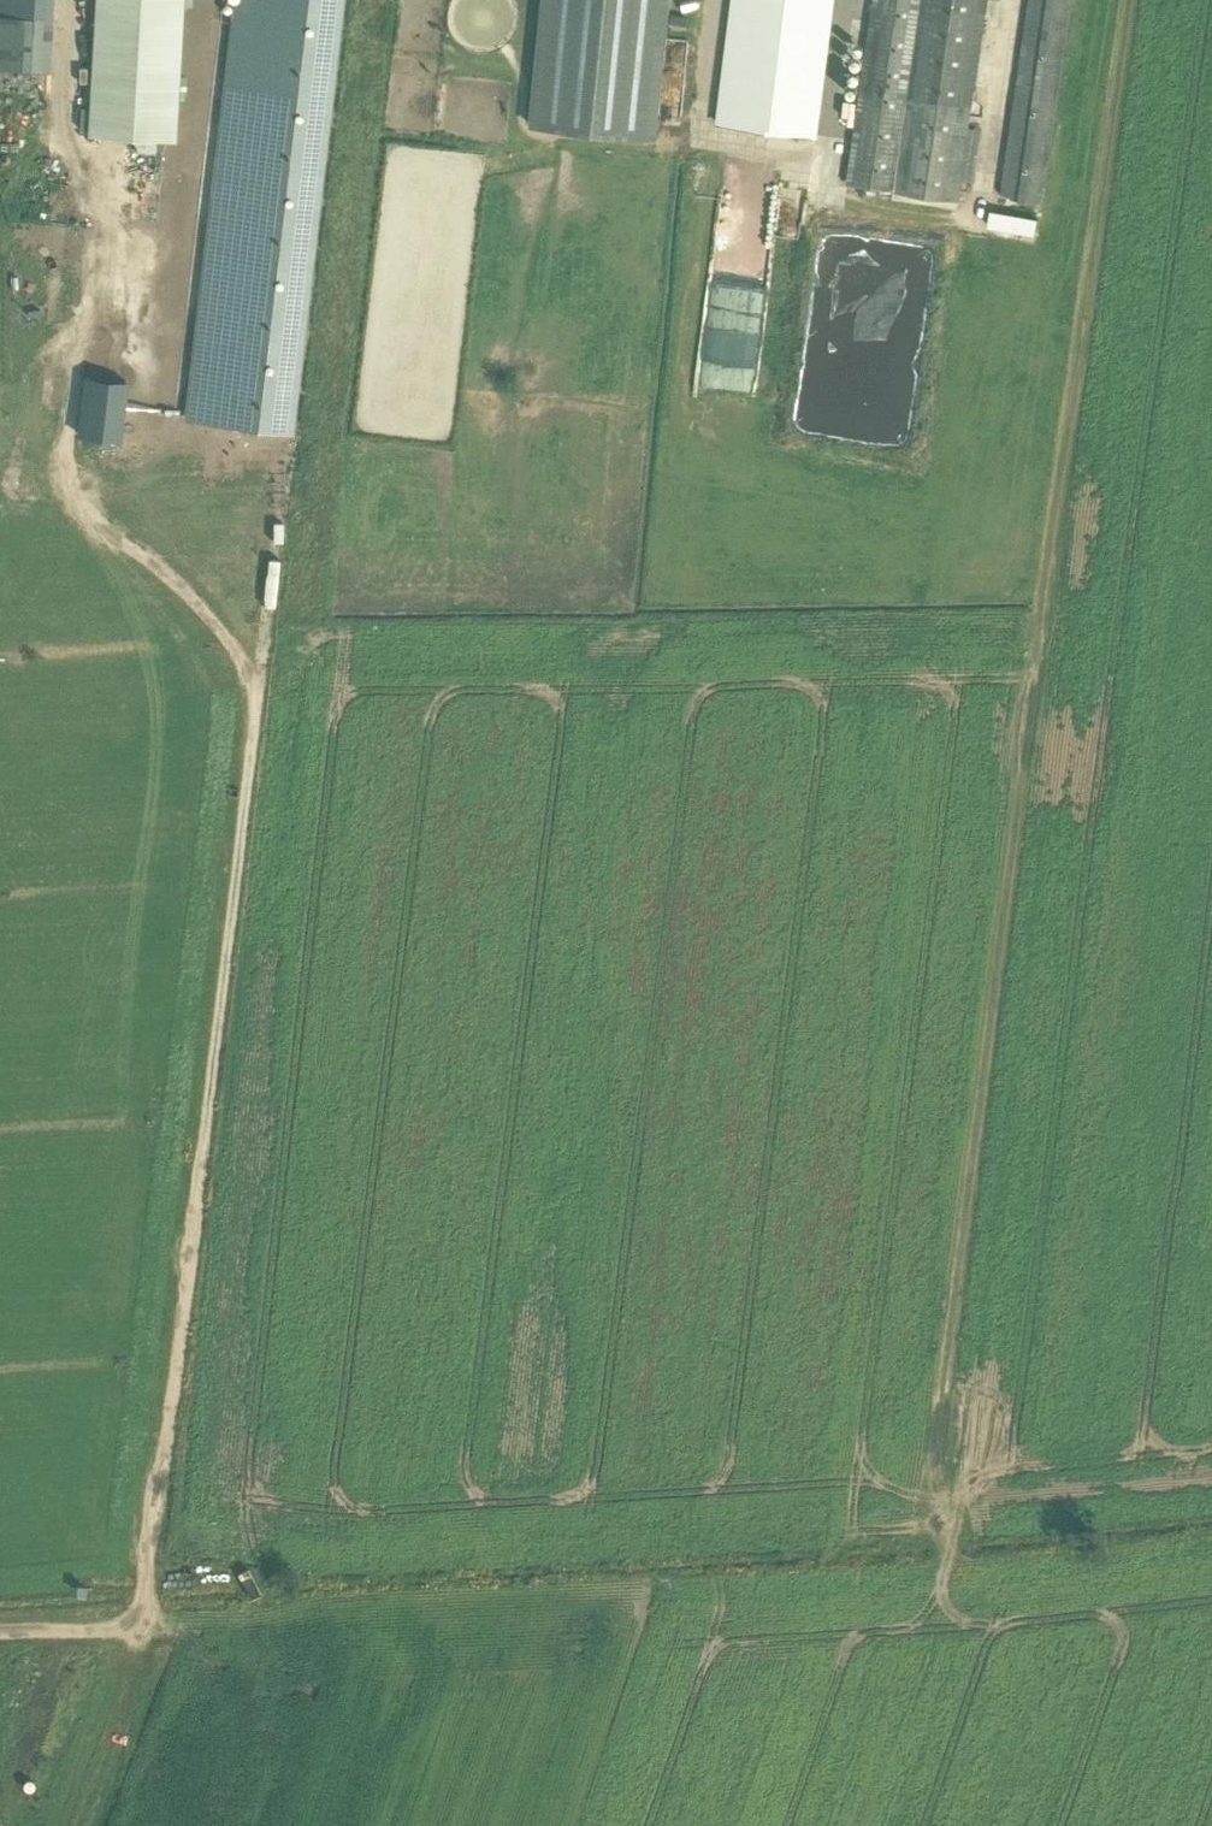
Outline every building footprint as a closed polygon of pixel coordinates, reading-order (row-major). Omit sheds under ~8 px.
[(47,71),(50,0),(0,0),(0,69),(47,71)] [(87,135),(173,139),(180,0),(94,0),(87,135)] [(187,420),(291,432),(341,0),(237,0),(187,420)] [(530,123),(656,136),(670,0),(543,0),(530,123)] [(716,122),(818,134),(834,0),(731,0),(716,122)] [(850,182),(896,188),(896,190),(960,199),(988,0),(875,0),(850,182)] [(1003,197),(1046,204),(1073,0),(1030,0),(1003,197)] [(138,313),(149,313),(150,284),(139,284),(138,313)]
